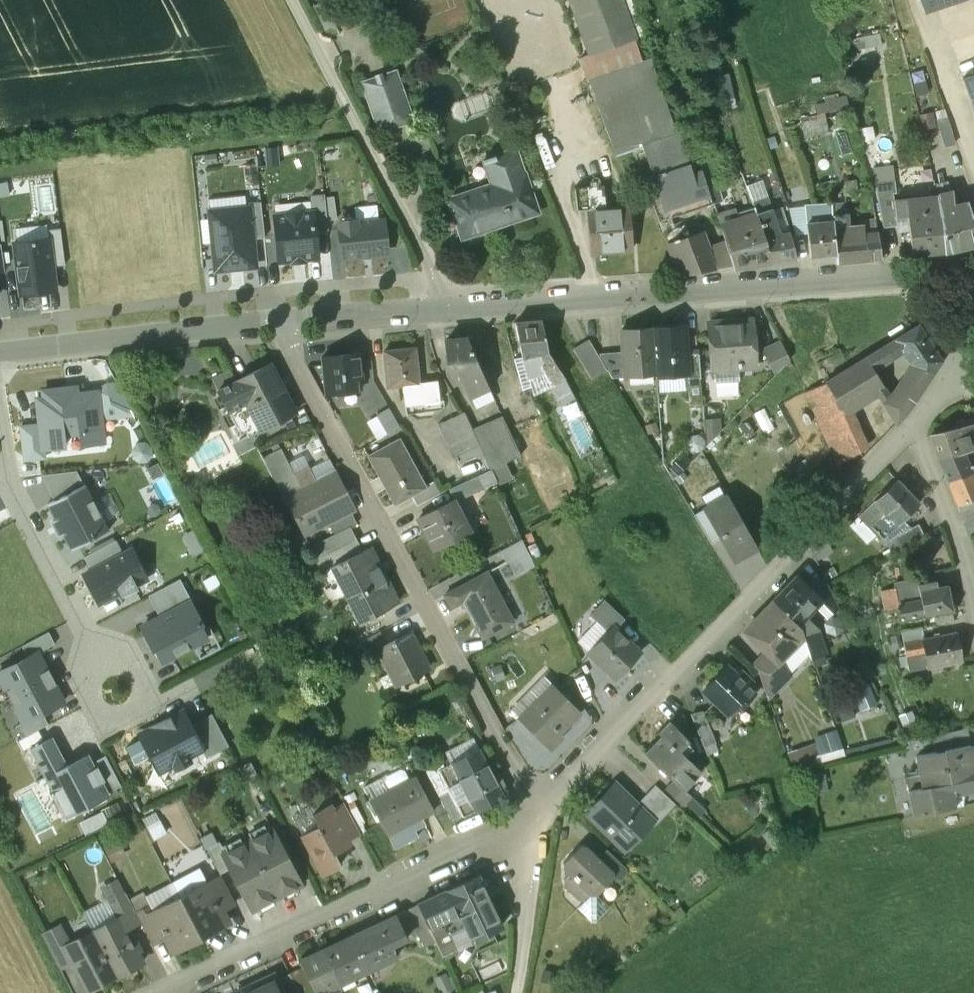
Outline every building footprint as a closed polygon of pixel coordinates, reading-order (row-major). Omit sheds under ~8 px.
[(621,0),(569,0),(590,56),(635,39),(621,0)] [(925,13),(964,0),(921,0),(925,13)] [(860,36),(861,58),(879,57),(878,34),(860,36)] [(674,134),(647,60),(588,82),(626,188),(644,184),(668,244),(688,236),(680,214),(713,204),(698,163),(691,164),(680,132),(674,134)] [(398,69),(363,81),(381,131),(406,122),(396,92),(404,89),(398,69)] [(963,79),(973,112),(973,75),(963,79)] [(936,111),(947,145),(958,141),(947,107),(936,111)] [(470,192),(449,199),(462,238),(495,227),(493,224),(537,209),(524,170),(523,170),(515,147),(484,158),(485,161),(491,159),(501,188),(471,198),(470,192)] [(720,157),(698,163),(713,204),(723,201),(718,183),(727,180),(720,157)] [(627,206),(605,208),(603,186),(588,187),(590,209),(589,209),(593,254),(631,251),(627,206)] [(588,187),(575,189),(577,210),(589,209),(590,209),(588,187)] [(951,207),(952,204),(950,194),(937,196),(939,212),(944,253),(973,246),(973,233),(964,205),(956,208),(951,207)] [(313,213),(315,232),(328,231),(327,221),(324,198),(324,195),(311,196),(312,213),(313,213)] [(937,196),(894,200),(896,218),(909,216),(912,255),(944,253),(939,212),(937,196)] [(327,221),(336,221),(334,197),(324,198),(327,221)] [(261,202),(248,204),(248,208),(249,208),(253,239),(264,238),(261,202)] [(847,212),(845,213),(844,202),(832,203),(834,239),(849,238),(848,227),(847,212)] [(822,222),(806,224),(807,233),(809,258),(835,255),(834,239),(832,203),(820,203),(822,222)] [(762,204),(754,207),(756,214),(764,211),(762,204)] [(803,206),(787,209),(793,234),(807,233),(806,224),(803,206)] [(248,208),(209,212),(215,271),(255,267),(252,240),(253,239),(249,208),(248,208)] [(778,233),(769,210),(764,211),(756,214),(764,237),(771,263),(772,263),(795,260),(787,232),(778,233)] [(736,211),(717,216),(721,227),(739,222),(736,211)] [(312,213),(274,216),(279,262),(318,258),(315,232),(313,213),(312,213)] [(771,263),(756,217),(739,222),(743,238),(752,266),(771,263)] [(359,219),(340,220),(343,258),(386,254),(383,221),(359,223),(359,219)] [(739,222),(721,227),(724,241),(732,266),(733,268),(752,266),(743,238),(739,222)] [(861,227),(848,227),(849,238),(834,239),(835,255),(836,264),(865,261),(862,236),(861,227)] [(49,239),(53,267),(65,265),(61,229),(48,231),(49,239)] [(688,236),(668,244),(679,275),(732,266),(725,243),(706,247),(700,232),(688,236)] [(879,234),(862,236),(865,261),(882,259),(881,257),(879,234)] [(49,239),(14,243),(21,296),(57,291),(53,267),(49,239)] [(944,297),(934,306),(940,313),(951,305),(944,297)] [(750,319),(708,323),(711,366),(737,364),(738,369),(754,368),(750,319)] [(541,320),(515,322),(520,358),(535,356),(541,369),(549,379),(553,384),(564,378),(547,353),(541,320)] [(919,324),(895,339),(902,352),(909,363),(924,367),(934,374),(942,361),(919,324)] [(684,328),(652,331),(652,332),(655,372),(655,375),(688,372),(686,352),(684,328)] [(652,332),(621,334),(622,355),(624,375),(655,372),(652,332)] [(467,337),(445,340),(446,354),(449,354),(450,364),(451,366),(453,367),(456,368),(467,394),(488,384),(474,354),(467,337)] [(882,402),(889,394),(884,386),(874,369),(902,352),(895,339),(826,382),(844,411),(851,406),(876,391),(882,402)] [(781,343),(762,351),(774,376),(789,361),(781,343)] [(415,349),(385,352),(387,383),(390,386),(403,385),(406,414),(441,411),(438,381),(418,383),(415,349)] [(698,351),(686,352),(688,372),(688,379),(700,378),(698,351)] [(359,354),(322,358),(326,394),(356,391),(355,377),(361,377),(359,354)] [(622,355),(600,357),(600,359),(612,379),(624,378),(624,375),(622,355)] [(520,358),(514,359),(522,390),(549,379),(541,369),(535,356),(520,358)] [(889,394),(882,402),(896,426),(914,404),(923,391),(934,374),(924,367),(909,363),(889,394)] [(279,381),(269,364),(235,381),(236,384),(242,382),(250,399),(245,401),(261,431),(294,413),(277,382),(279,381)] [(553,384),(549,387),(560,407),(575,398),(564,378),(553,384)] [(236,384),(235,381),(217,390),(227,411),(245,401),(250,399),(242,382),(236,384)] [(826,382),(804,392),(839,465),(867,446),(851,406),(844,411),(826,382)] [(98,407),(99,419),(133,415),(117,383),(105,384),(93,393),(95,407),(98,407)] [(40,424),(43,450),(63,447),(62,434),(80,432),(82,445),(102,443),(99,419),(98,407),(95,407),(93,393),(75,395),(74,388),(43,391),(44,398),(37,399),(40,424)] [(400,426),(389,407),(376,414),(388,434),(400,426)] [(464,413),(437,426),(453,458),(479,446),(471,429),(464,413)] [(491,420),(471,429),(479,446),(490,470),(506,462),(499,449),(504,446),(491,420)] [(930,437),(937,459),(963,453),(964,453),(973,450),(973,430),(973,427),(966,428),(964,421),(956,423),(958,430),(930,437)] [(43,450),(40,424),(20,427),(24,460),(44,458),(43,450)] [(416,471),(398,439),(368,456),(379,476),(378,476),(386,491),(387,491),(394,503),(410,494),(424,487),(424,486),(425,485),(417,471),(416,471)] [(294,476),(279,448),(265,456),(285,494),(314,480),(308,469),(294,476)] [(937,459),(936,459),(946,482),(973,473),(963,453),(937,459)] [(54,500),(84,485),(76,470),(41,475),(54,500)] [(356,511),(335,470),(314,480),(285,494),(306,536),(330,524),(351,513),(356,511)] [(946,482),(956,505),(963,503),(965,507),(973,504),(971,499),(973,498),(973,476),(973,473),(946,482)] [(477,476),(455,486),(460,499),(483,489),(477,476)] [(897,480),(875,502),(858,518),(859,518),(850,527),(867,545),(876,536),(881,542),(920,504),(897,480)] [(424,487),(410,494),(416,506),(440,493),(432,481),(425,485),(424,486),(424,487)] [(54,500),(47,504),(55,520),(52,521),(59,536),(63,534),(71,550),(109,531),(84,484),(84,485),(54,500)] [(727,496),(704,509),(720,539),(733,561),(757,548),(727,496)] [(455,500),(419,518),(435,550),(467,534),(460,519),(463,517),(455,500)] [(704,509),(693,515),(711,544),(720,539),(704,509)] [(351,513),(330,524),(335,534),(350,527),(356,523),(351,513)] [(918,525),(886,542),(892,553),(924,536),(918,525)] [(335,534),(320,542),(333,567),(342,563),(363,552),(350,527),(335,534)] [(192,529),(181,535),(192,556),(203,551),(192,529)] [(115,540),(84,557),(91,570),(122,554),(115,540)] [(522,540),(501,551),(508,564),(509,564),(516,577),(525,573),(517,559),(528,553),(522,540)] [(397,603),(369,549),(363,552),(342,563),(350,580),(342,584),(362,621),(397,603)] [(122,554),(91,570),(83,574),(99,603),(121,591),(123,595),(136,588),(135,586),(146,580),(130,550),(122,554)] [(514,622),(488,574),(446,596),(453,608),(464,602),(483,638),(514,622)] [(822,600),(798,576),(774,600),(799,624),(804,619),(822,600)] [(192,601),(180,579),(148,596),(159,617),(189,602),(192,601)] [(935,583),(925,585),(926,590),(920,591),(922,602),(925,616),(929,615),(952,610),(947,586),(936,588),(935,583)] [(896,588),(882,591),(886,611),(899,609),(898,607),(899,606),(896,588)] [(799,624),(774,600),(772,602),(775,605),(764,617),(765,618),(762,621),(754,622),(749,626),(749,635),(767,652),(779,664),(780,663),(804,637),(800,626),(799,624)] [(625,620),(604,601),(590,617),(608,633),(612,629),(614,631),(625,620)] [(201,624),(189,602),(159,617),(142,626),(146,635),(143,637),(150,651),(155,648),(163,662),(207,639),(199,625),(201,624)] [(899,606),(898,607),(899,609),(901,621),(925,616),(922,602),(899,606)] [(952,610),(929,615),(931,625),(954,621),(952,610)] [(818,631),(804,619),(799,624),(800,626),(804,637),(814,667),(826,662),(824,655),(825,655),(817,632),(818,631)] [(922,627),(902,631),(904,644),(909,672),(928,669),(922,641),(924,640),(922,627)] [(608,633),(589,654),(612,675),(623,672),(639,654),(614,631),(612,629),(608,633)] [(37,653),(38,653),(55,644),(48,632),(22,646),(28,657),(37,653)] [(380,632),(359,642),(366,656),(376,650),(386,645),(380,632)] [(386,645),(376,650),(388,674),(395,671),(401,681),(427,668),(410,633),(386,645)] [(924,640),(922,641),(928,669),(962,662),(956,634),(924,640)] [(779,664),(767,652),(754,667),(757,670),(768,699),(791,674),(780,663),(779,664)] [(52,676),(48,669),(46,670),(38,653),(37,653),(28,657),(0,672),(0,679),(10,698),(52,676)] [(737,676),(727,667),(713,682),(712,681),(705,687),(707,689),(703,692),(727,714),(737,703),(742,708),(755,694),(748,687),(752,682),(741,672),(737,676)] [(56,684),(52,676),(10,698),(23,722),(23,723),(42,713),(63,702),(54,685),(56,684)] [(581,713),(552,685),(519,719),(551,749),(563,737),(560,735),(581,713)] [(190,725),(183,711),(139,734),(159,772),(174,765),(176,769),(191,761),(188,757),(202,750),(203,749),(190,725)] [(48,724),(42,713),(23,723),(23,722),(15,726),(21,738),(48,724)] [(714,742),(702,713),(692,717),(708,756),(717,752),(713,742),(714,742)] [(203,749),(202,750),(206,757),(228,746),(211,714),(190,725),(203,749)] [(689,740),(670,722),(659,733),(662,736),(645,755),(673,781),(684,791),(685,790),(701,772),(683,756),(691,748),(686,743),(689,740)] [(965,729),(932,736),(935,753),(968,746),(965,729)] [(93,762),(88,753),(67,764),(52,736),(29,748),(52,792),(50,793),(62,816),(64,815),(66,819),(110,796),(108,792),(93,762)] [(916,756),(920,776),(954,769),(973,766),(973,759),(971,745),(935,753),(916,756)] [(478,750),(439,771),(447,786),(460,780),(476,810),(477,812),(504,798),(498,788),(503,786),(497,776),(493,778),(478,750)] [(93,762),(108,792),(121,786),(105,755),(93,762)] [(954,769),(959,794),(973,791),(973,766),(954,769)] [(920,776),(907,778),(913,817),(955,808),(952,795),(959,794),(954,769),(920,776)] [(416,779),(406,784),(409,788),(418,783),(416,779)] [(476,810),(460,780),(447,786),(463,816),(476,810)] [(684,791),(673,781),(665,789),(683,807),(692,797),(685,790),(684,791)] [(406,784),(371,803),(387,832),(413,818),(415,822),(433,812),(418,783),(409,788),(406,784)] [(637,805),(615,784),(586,814),(619,846),(634,830),(640,836),(653,823),(654,822),(637,805)] [(676,805),(655,786),(637,805),(654,822),(653,823),(656,826),(676,805)] [(360,834),(343,803),(332,809),(349,840),(360,834)] [(330,806),(312,816),(319,828),(303,837),(322,874),(340,865),(334,852),(350,843),(349,840),(332,809),(330,806)] [(413,818),(387,832),(389,836),(415,822),(413,818)] [(301,885),(271,828),(247,841),(277,898),(301,885)] [(247,841),(223,854),(252,911),(277,898),(247,841)] [(600,860),(586,846),(580,847),(564,864),(564,870),(570,874),(564,881),(565,887),(580,902),(586,901),(610,875),(613,872),(600,860)] [(628,870),(608,851),(600,860),(613,872),(610,875),(616,881),(622,880),(627,875),(628,870)] [(221,877),(207,884),(220,911),(221,911),(235,903),(221,877)] [(477,877),(418,905),(442,955),(501,926),(477,877)] [(207,884),(180,898),(200,937),(227,923),(221,911),(220,911),(207,884)] [(125,892),(107,901),(117,919),(123,916),(129,928),(140,922),(135,912),(125,892)] [(154,911),(153,912),(166,937),(173,951),(200,937),(180,898),(154,911)] [(154,911),(151,904),(135,912),(140,922),(152,944),(166,937),(153,912),(154,911)] [(427,927),(417,905),(405,911),(417,932),(427,927)] [(398,915),(352,936),(369,971),(397,956),(391,945),(408,937),(398,915)] [(117,919),(93,932),(116,976),(142,962),(128,936),(130,929),(129,928),(123,916),(117,919)] [(62,925),(42,936),(59,968),(72,961),(64,947),(71,943),(62,925)] [(71,943),(64,947),(72,961),(87,991),(116,976),(93,932),(71,943)] [(299,961),(302,968),(314,992),(324,992),(369,971),(352,936),(299,961)] [(302,968),(290,974),(299,992),(314,992),(302,968)] [(237,991),(238,992),(284,992),(278,979),(275,973),(237,991)] [(290,974),(278,979),(284,992),(299,992),(290,974)]
